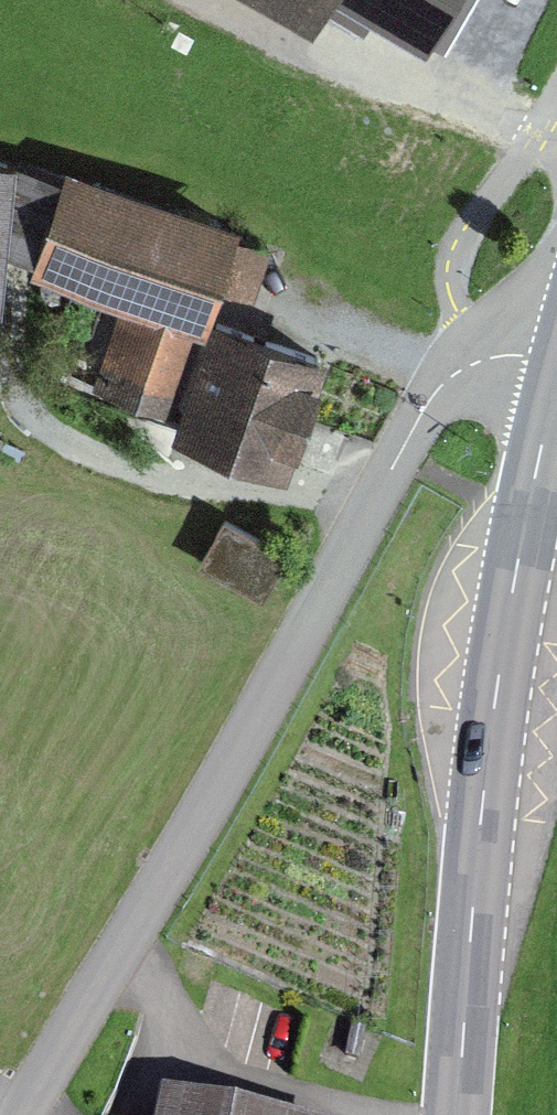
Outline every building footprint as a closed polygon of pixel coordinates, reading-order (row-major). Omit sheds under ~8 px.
[(315,34),(328,13),(414,62),(450,0),(255,0),(315,34)] [(119,303),(91,383),(178,412),(170,434),(287,475),(329,355),(210,314),(242,224),(67,164),(63,177),(17,161),(16,164),(0,162),(0,311),(6,254),(33,263),(30,272),(119,303)] [(228,518),(203,562),(262,595),(287,551),(228,518)] [(161,1106),(160,1114),(203,1114),(161,1106)]
